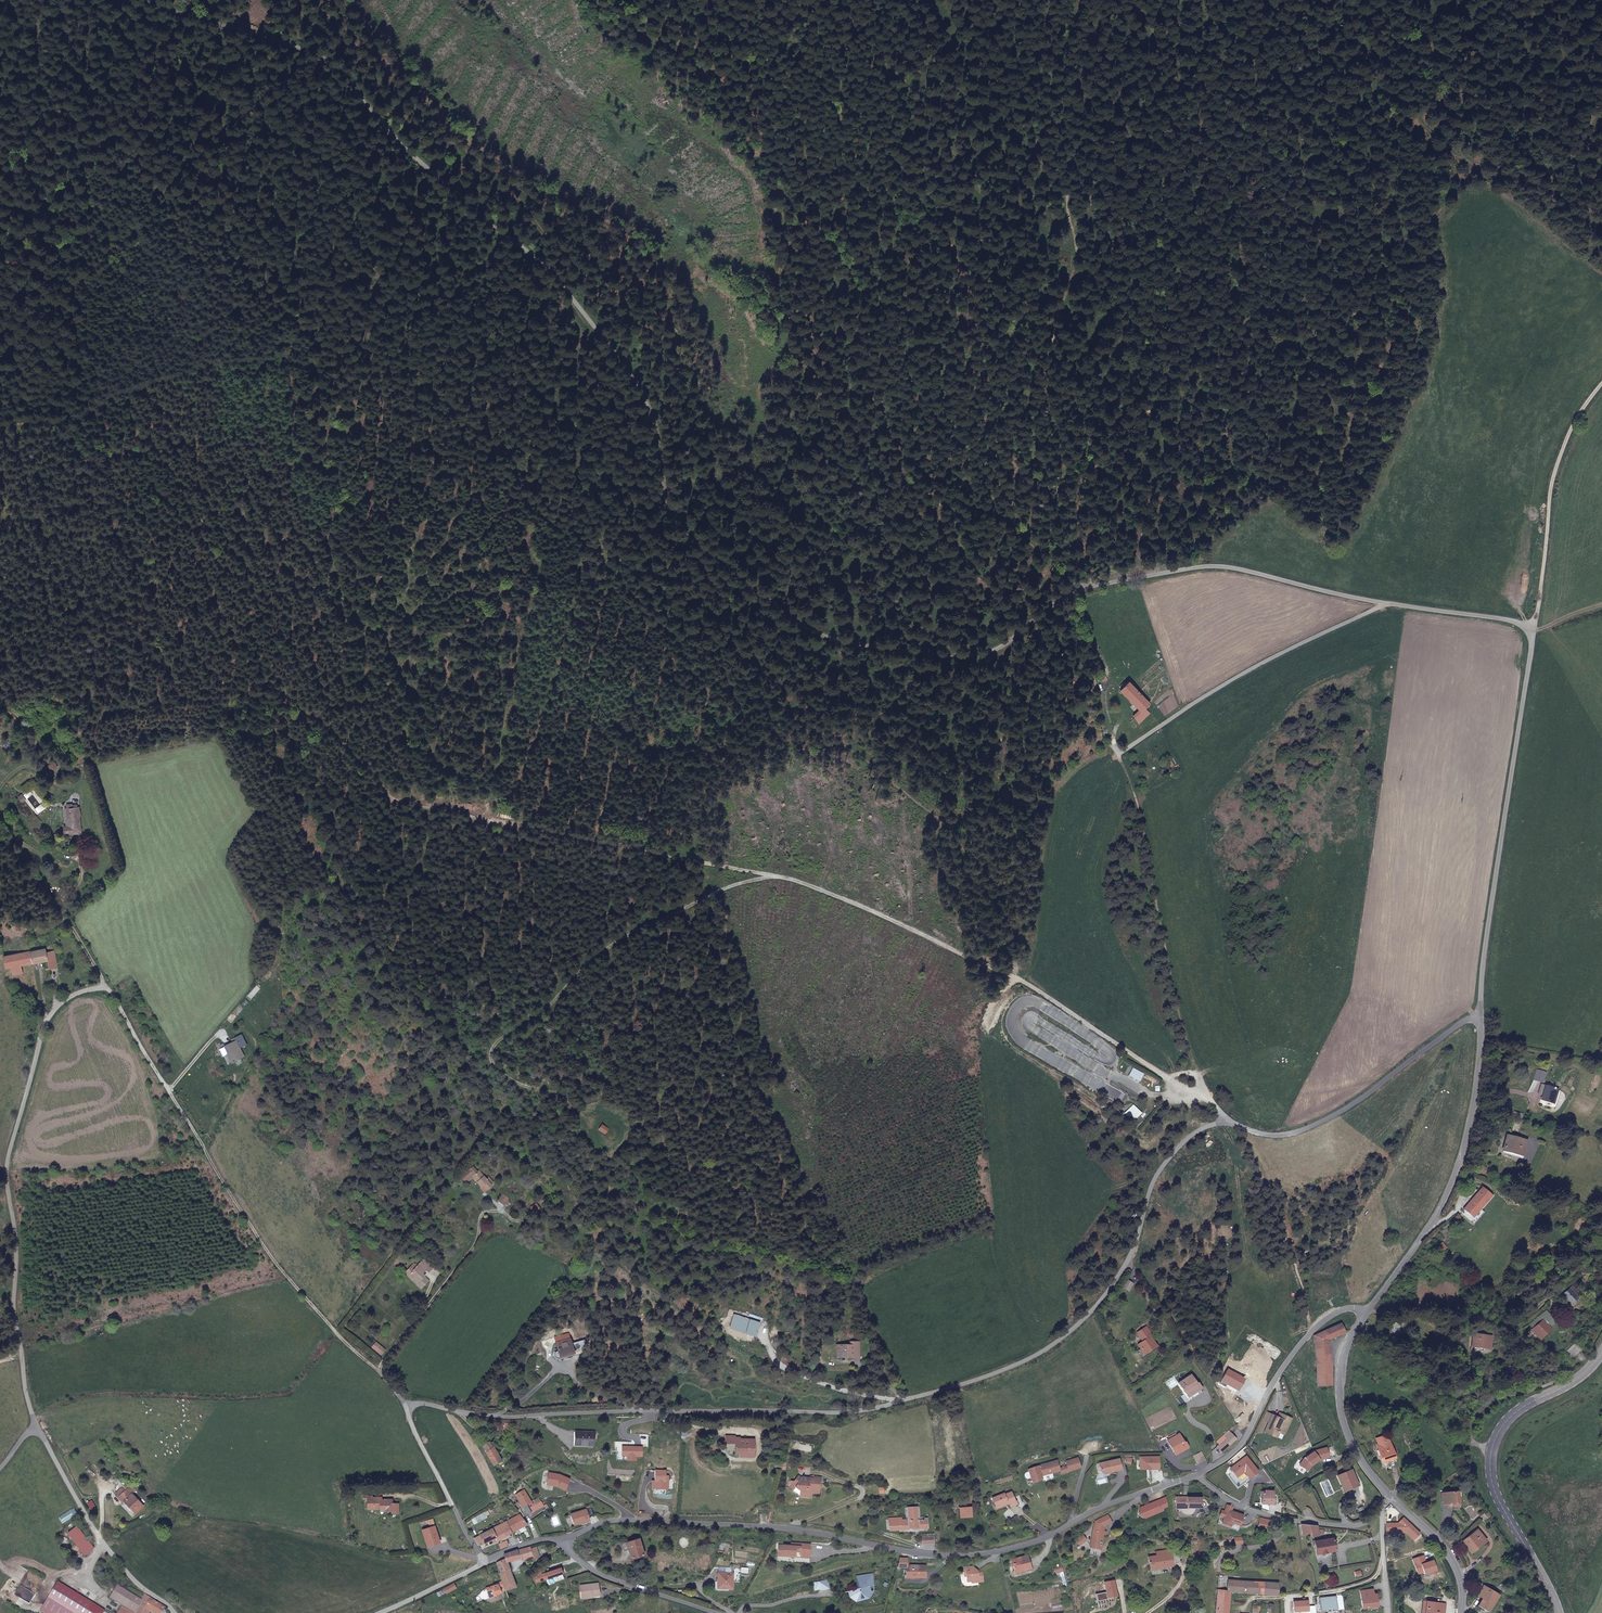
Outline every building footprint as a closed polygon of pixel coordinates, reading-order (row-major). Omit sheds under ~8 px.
[(1128,682),(1118,691),(1138,710),(1132,716),(1139,724),(1150,714),(1145,708),(1149,704),(1128,682)] [(77,812),(76,809),(72,809),(72,808),(67,808),(67,810),(66,810),(67,827),(61,828),(62,834),(78,833),(77,815),(80,815),(80,812),(77,812)] [(46,952),(45,949),(30,952),(33,963),(48,960),(48,962),(49,970),(58,967),(54,951),(46,952)] [(33,963),(30,952),(4,957),(6,968),(11,967),(13,976),(22,973),(21,965),(33,963)] [(242,1052),(238,1046),(227,1053),(231,1061),(229,1062),(230,1063),(231,1063),(235,1070),(236,1069),(236,1068),(237,1067),(238,1069),(240,1067),(239,1066),(245,1063),(241,1056),(244,1053),(244,1052),(242,1052)] [(1544,1093),(1542,1096),(1540,1103),(1550,1106),(1551,1103),(1552,1103),(1556,1090),(1542,1086),(1540,1093),(1544,1093)] [(1551,1103),(1550,1106),(1554,1108),(1559,1090),(1556,1090),(1552,1103),(1551,1103)] [(603,1125),(599,1131),(606,1135),(610,1129),(603,1125)] [(1524,1141),(1506,1137),(1503,1151),(1519,1154),(1521,1149),(1523,1149),(1524,1141)] [(475,1183),(479,1187),(480,1186),(484,1191),(489,1186),(488,1185),(490,1183),(486,1178),(483,1180),(477,1172),(475,1173),(470,1167),(459,1176),(464,1182),(471,1176),(475,1182),(475,1183)] [(1481,1188),(1463,1209),(1473,1217),(1490,1196),(1481,1188)] [(500,1204),(504,1198),(499,1194),(495,1200),(500,1204)] [(424,1273),(428,1270),(429,1269),(422,1260),(414,1265),(412,1262),(406,1266),(408,1269),(404,1272),(411,1282),(410,1282),(414,1287),(423,1281),(419,1276),(414,1268),(418,1266),(424,1273)] [(419,1276),(424,1273),(418,1266),(414,1268),(419,1276)] [(1130,1289),(1135,1281),(1128,1277),(1127,1277),(1123,1285),(1130,1289)] [(1577,1294),(1571,1288),(1561,1296),(1567,1302),(1573,1297),(1577,1294)] [(1531,1325),(1534,1329),(1543,1321),(1548,1327),(1555,1321),(1546,1311),(1531,1325)] [(755,1330),(756,1330),(761,1331),(762,1328),(737,1319),(734,1329),(745,1333),(744,1335),(754,1339),(756,1331),(754,1331),(755,1330)] [(1543,1321),(1534,1329),(1533,1330),(1534,1332),(1538,1336),(1545,1330),(1546,1331),(1549,1328),(1548,1327),(1543,1321)] [(1344,1333),(1342,1328),(1340,1324),(1313,1336),(1313,1340),(1315,1356),(1315,1374),(1316,1386),(1330,1385),(1330,1378),(1329,1367),(1332,1367),(1332,1360),(1329,1361),(1328,1341),(1344,1333)] [(1538,1336),(1535,1339),(1538,1343),(1548,1334),(1546,1331),(1545,1330),(1538,1336)] [(1150,1334),(1139,1343),(1144,1351),(1155,1343),(1150,1334)] [(1488,1347),(1490,1337),(1474,1335),(1472,1345),(1488,1347)] [(374,1352),(379,1347),(370,1339),(365,1345),(374,1352)] [(857,1356),(856,1341),(847,1341),(847,1345),(835,1345),(835,1357),(851,1357),(851,1356),(857,1356)] [(575,1355),(572,1342),(558,1345),(561,1359),(575,1355)] [(1571,1359),(1582,1349),(1576,1342),(1565,1352),(1571,1359)] [(1201,1391),(1197,1385),(1191,1375),(1179,1383),(1186,1393),(1189,1398),(1201,1391)] [(1202,1394),(1201,1391),(1189,1398),(1186,1400),(1188,1403),(1202,1394)] [(1284,1435),(1289,1423),(1287,1422),(1289,1418),(1282,1415),(1280,1419),(1278,1418),(1267,1413),(1263,1420),(1267,1422),(1269,1423),(1264,1432),(1276,1438),(1279,1432),(1284,1435)] [(1262,1419),(1259,1427),(1264,1429),(1267,1422),(1263,1420),(1262,1419)] [(594,1445),(595,1433),(575,1432),(574,1445),(586,1446),(586,1445),(594,1445)] [(1176,1436),(1175,1434),(1166,1440),(1177,1456),(1188,1448),(1186,1443),(1184,1444),(1182,1440),(1179,1435),(1176,1436)] [(1377,1444),(1387,1441),(1385,1435),(1375,1439),(1377,1444)] [(1232,1444),(1227,1439),(1216,1448),(1222,1454),(1232,1444)] [(754,1442),(743,1442),(743,1445),(740,1445),(740,1442),(740,1441),(736,1441),(736,1440),(726,1440),(726,1448),(736,1448),(736,1457),(740,1457),(754,1457),(754,1442)] [(1387,1441),(1377,1444),(1376,1445),(1378,1449),(1380,1455),(1382,1461),(1387,1460),(1394,1457),(1387,1441)] [(493,1449),(490,1444),(490,1443),(483,1447),(493,1466),(502,1462),(494,1448),(493,1449)] [(636,1460),(643,1460),(643,1451),(622,1450),(622,1456),(622,1464),(636,1464),(636,1460)] [(1206,1462),(1202,1454),(1194,1458),(1198,1465),(1206,1462)] [(1029,1484),(1032,1483),(1043,1478),(1042,1476),(1060,1470),(1061,1475),(1080,1468),(1077,1458),(1066,1462),(1066,1465),(1059,1467),(1057,1460),(1039,1465),(1028,1469),(1031,1481),(1028,1482),(1029,1484)] [(1119,1459),(1102,1463),(1104,1469),(1102,1469),(1103,1473),(1104,1473),(1106,1474),(1111,1473),(1110,1471),(1113,1470),(1113,1472),(1122,1470),(1119,1459)] [(1354,1486),(1357,1485),(1351,1470),(1338,1476),(1342,1486),(1345,1485),(1347,1489),(1354,1486)] [(564,1490),(570,1480),(560,1475),(557,1474),(556,1476),(555,1475),(554,1474),(549,1473),(547,1485),(556,1486),(564,1490)] [(652,1484),(652,1492),(657,1492),(657,1491),(662,1491),(662,1493),(667,1493),(668,1485),(666,1485),(666,1479),(666,1474),(655,1474),(655,1484),(652,1484)] [(818,1483),(820,1483),(821,1483),(821,1478),(811,1477),(810,1478),(810,1480),(805,1480),(805,1478),(802,1477),(802,1478),(798,1475),(794,1481),(791,1481),(790,1485),(791,1485),(789,1488),(793,1490),(795,1488),(800,1492),(800,1497),(812,1498),(812,1494),(812,1492),(814,1492),(814,1494),(819,1495),(820,1488),(818,1487),(818,1483)] [(116,1495),(122,1489),(118,1485),(112,1491),(116,1495)] [(139,1507),(142,1504),(124,1486),(122,1489),(116,1495),(121,1500),(122,1499),(131,1508),(135,1503),(139,1507)] [(362,1505),(374,1505),(374,1503),(380,1503),(380,1507),(386,1507),(386,1509),(393,1509),(393,1499),(388,1499),(388,1497),(386,1497),(386,1496),(374,1496),(373,1494),(365,1494),(365,1490),(357,1490),(357,1495),(361,1495),(362,1505)] [(522,1508),(519,1509),(523,1517),(543,1508),(539,1500),(531,1504),(525,1491),(516,1495),(522,1508)] [(1010,1505),(1018,1502),(1016,1499),(1015,1499),(1011,1491),(1002,1495),(1001,1494),(992,1498),(995,1506),(999,1504),(1000,1506),(1005,1504),(1004,1501),(1006,1500),(1007,1503),(1009,1502),(1010,1505)] [(1443,1504),(1447,1503),(1451,1503),(1451,1505),(1458,1504),(1456,1491),(1441,1493),(1443,1504)] [(1272,1493),(1265,1493),(1262,1493),(1261,1502),(1267,1502),(1266,1504),(1272,1504),(1272,1498),(1272,1493)] [(1200,1498),(1176,1498),(1175,1509),(1200,1508),(1200,1498)] [(95,1508),(91,1501),(87,1504),(91,1511),(95,1508)] [(902,1521),(902,1530),(909,1530),(910,1528),(919,1528),(919,1529),(924,1529),(924,1520),(919,1520),(918,1507),(908,1508),(908,1521),(902,1521)] [(970,1515),(970,1507),(958,1508),(959,1516),(970,1515)] [(588,1518),(594,1517),(591,1508),(570,1515),(574,1526),(589,1522),(588,1518)] [(1224,1512),(1222,1511),(1220,1516),(1224,1518),(1222,1524),(1229,1526),(1231,1523),(1239,1526),(1243,1516),(1234,1513),(1234,1514),(1230,1513),(1231,1511),(1227,1510),(1226,1513),(1224,1512)] [(482,1514),(471,1520),(473,1523),(484,1518),(484,1517),(482,1514)] [(526,1526),(519,1515),(506,1522),(512,1533),(526,1526)] [(1224,1518),(1220,1516),(1217,1524),(1237,1531),(1239,1526),(1231,1523),(1229,1526),(1222,1524),(1224,1518)] [(512,1533),(506,1522),(491,1530),(495,1539),(496,1541),(512,1533)] [(1317,1531),(1316,1527),(1311,1526),(1300,1525),(1302,1534),(1310,1533),(1311,1537),(1323,1535),(1322,1530),(1317,1531)] [(1101,1542),(1103,1527),(1095,1526),(1091,1557),(1098,1558),(1100,1548),(1102,1547),(1102,1544),(1101,1542)] [(440,1544),(436,1528),(424,1531),(427,1542),(428,1547),(440,1544)] [(95,1550),(77,1530),(68,1537),(87,1558),(95,1550)] [(491,1530),(473,1539),(478,1547),(488,1542),(495,1539),(491,1530)] [(1484,1541),(1476,1531),(1463,1541),(1470,1551),(1484,1541)] [(1446,1534),(1443,1537),(1447,1541),(1449,1544),(1453,1541),(1446,1534)] [(1333,1539),(1314,1542),(1316,1555),(1335,1552),(1333,1539)] [(643,1557),(639,1542),(628,1545),(632,1560),(643,1557)] [(795,1554),(811,1556),(811,1547),(801,1546),(802,1544),(792,1543),(779,1542),(778,1553),(791,1554),(791,1553),(795,1553),(795,1554)] [(498,1574),(500,1581),(501,1583),(504,1591),(515,1587),(507,1564),(518,1560),(520,1561),(531,1557),(529,1548),(512,1552),(504,1557),(505,1560),(496,1563),(500,1574),(498,1574)] [(1171,1554),(1156,1556),(1148,1557),(1149,1565),(1150,1569),(1172,1566),(1171,1554)] [(1025,1558),(1009,1563),(1014,1576),(1029,1571),(1025,1558)] [(926,1578),(926,1566),(907,1566),(907,1577),(926,1578)] [(1055,1577),(1062,1574),(1061,1571),(1060,1568),(1053,1570),(1055,1577)] [(561,1574),(560,1569),(534,1578),(535,1583),(551,1578),(553,1583),(562,1580),(560,1575),(561,1574)] [(864,1572),(855,1575),(858,1585),(847,1588),(848,1594),(852,1593),(853,1597),(870,1593),(868,1584),(872,1583),(870,1578),(872,1577),(871,1572),(864,1574),(864,1572)] [(981,1588),(980,1579),(976,1579),(975,1577),(971,1577),(971,1573),(962,1574),(962,1578),(964,1578),(964,1582),(965,1588),(970,1587),(972,1587),(972,1589),(981,1588)] [(732,1589),(733,1575),(718,1575),(717,1589),(732,1589)] [(1229,1592),(1277,1596),(1277,1582),(1227,1580),(1227,1583),(1221,1583),(1221,1590),(1227,1591),(1227,1592),(1229,1592)] [(94,1603),(60,1581),(42,1609),(49,1612),(87,1612),(94,1603)] [(499,1593),(504,1591),(501,1583),(497,1584),(497,1585),(489,1588),(492,1597),(495,1596),(495,1595),(500,1593),(499,1593)] [(127,1608),(134,1612),(135,1612),(143,1600),(119,1585),(111,1598),(127,1608)] [(586,1598),(592,1597),(598,1597),(596,1585),(579,1586),(580,1596),(586,1596),(586,1598)] [(1498,1594),(1483,1585),(1477,1595),(1478,1594),(1483,1598),(1479,1605),(1477,1604),(1477,1605),(1488,1612),(1489,1611),(1487,1610),(1497,1594),(1498,1595),(1498,1594)] [(1216,1612),(1228,1612),(1228,1604),(1229,1600),(1229,1592),(1227,1592),(1227,1591),(1221,1590),(1217,1590),(1215,1612),(1216,1612)] [(1359,1592),(1361,1609),(1376,1608),(1375,1595),(1372,1596),(1367,1596),(1367,1591),(1359,1592)] [(1335,1598),(1319,1599),(1320,1610),(1336,1608),(1337,1611),(1343,1610),(1342,1595),(1335,1596),(1335,1598)] [(146,1596),(143,1600),(135,1612),(149,1612),(150,1612),(166,1612),(164,1608),(150,1600),(150,1599),(146,1596)] [(1421,1612),(1430,1612),(1430,1611),(1434,1611),(1435,1605),(1423,1602),(1421,1612)] [(94,1603),(87,1612),(110,1612),(94,1603)] [(1435,1605),(1434,1611),(1430,1611),(1430,1612),(1444,1612),(1445,1607),(1435,1605)]
